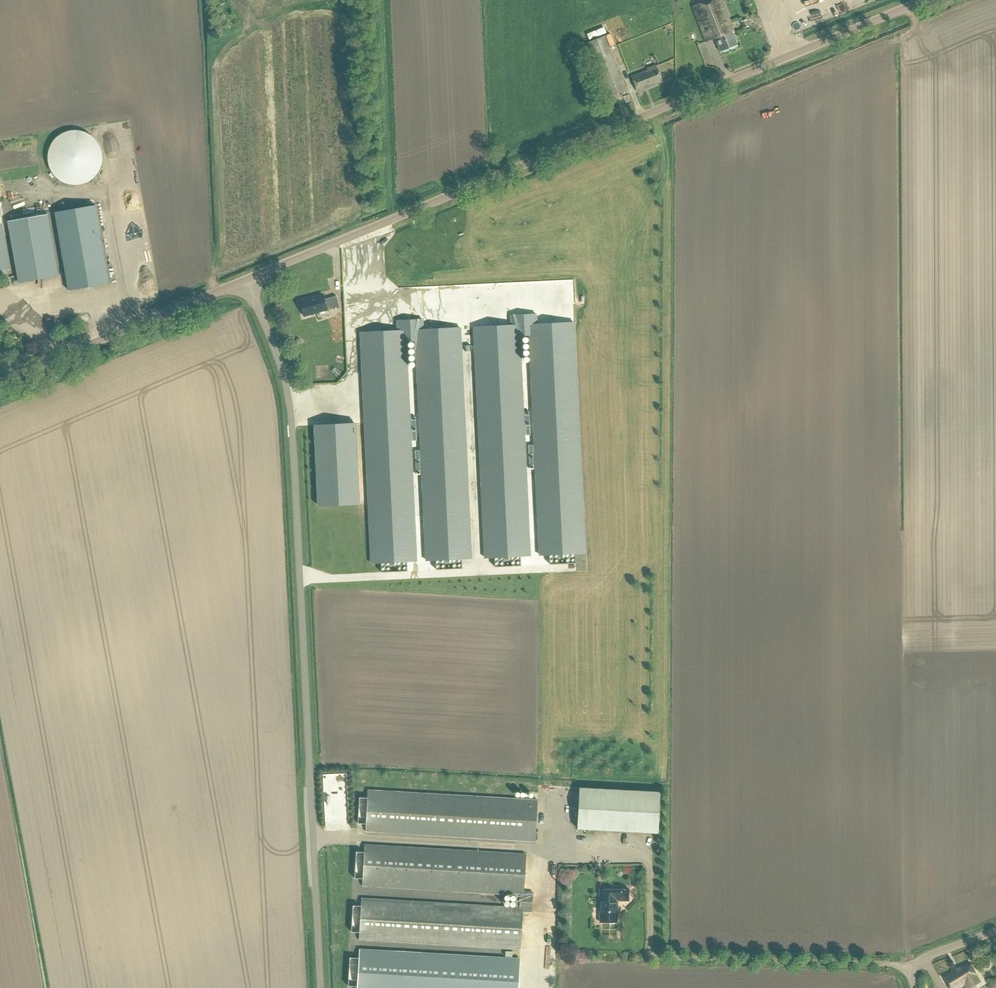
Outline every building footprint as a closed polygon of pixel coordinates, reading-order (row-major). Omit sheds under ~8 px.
[(732,34),(735,33),(722,0),(712,0),(693,7),(707,43),(716,40),(721,53),(737,46),(732,34)] [(608,98),(626,91),(606,36),(587,43),(608,98)] [(653,86),(661,84),(659,81),(662,80),(656,65),(647,69),(648,71),(632,78),(638,93),(648,89),(647,87),(653,84),(653,86)] [(52,143),(47,155),(49,168),(57,179),(69,184),(82,184),(93,177),(101,166),(102,153),(97,141),(87,133),(74,130),(61,134),(52,143)] [(12,269),(0,202),(0,272),(12,269)] [(69,290),(110,283),(96,206),(56,213),(69,290)] [(19,283),(60,276),(49,215),(9,222),(19,283)] [(300,300),(300,303),(301,304),(304,315),(338,306),(335,296),(324,299),(323,294),(300,300)] [(574,541),(583,541),(579,490),(573,403),(571,381),(568,329),(566,310),(536,313),(530,313),(529,303),(503,305),(504,315),(500,315),(467,318),(480,497),(484,548),(493,547),(494,557),(520,555),(519,545),(528,545),(525,494),(513,335),(512,326),(512,325),(512,314),(513,320),(513,323),(513,325),(521,324),(522,324),(521,319),(521,315),(521,314),(522,314),(524,352),(526,375),(535,493),(538,544),(548,543),(548,553),(574,551),(574,541)] [(461,550),(471,549),(467,499),(461,411),(459,389),(455,338),(454,319),(424,321),(417,322),(417,312),(391,314),(391,323),(391,324),(388,324),(355,326),(368,505),(371,556),(381,556),(381,565),(407,563),(407,554),(416,553),(412,502),(401,344),(400,334),(399,323),(400,323),(401,328),(401,332),(401,334),(409,333),(409,328),(409,324),(409,322),(412,360),(414,384),(422,502),(426,553),(435,552),(436,561),(462,559),(461,550)] [(350,371),(310,374),(316,454),(355,451),(350,371)] [(658,834),(660,792),(579,788),(577,830),(658,834)] [(536,842),(538,800),(368,790),(366,832),(536,842)] [(531,911),(532,891),(523,890),(525,853),(364,843),(362,885),(519,894),(518,906),(361,897),(359,938),(520,948),(522,910),(531,911)] [(627,899),(627,888),(599,887),(599,921),(616,921),(616,905),(617,905),(617,899),(627,899)] [(358,948),(356,987),(517,987),(519,958),(358,948)] [(968,961),(957,968),(958,969),(954,971),(954,970),(943,976),(949,987),(957,987),(965,983),(968,987),(971,987),(981,982),(968,961)]
